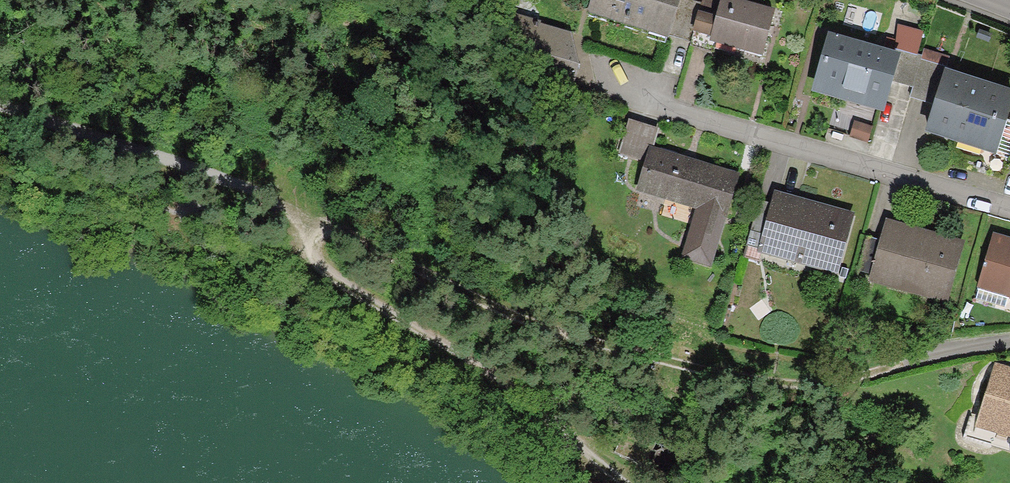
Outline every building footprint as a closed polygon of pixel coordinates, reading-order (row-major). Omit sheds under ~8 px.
[(591,13),(668,37),(670,30),(679,2),(680,0),(595,0),(591,13)] [(722,0),(716,21),(711,42),(762,55),(773,14),(722,0)] [(679,2),(670,30),(693,37),(699,16),(701,9),(679,2)] [(501,13),(498,23),(540,82),(569,92),(575,74),(560,70),(570,37),(539,28),(540,24),(501,13)] [(711,42),(716,21),(699,16),(693,37),(690,46),(708,51),(711,42)] [(905,103),(931,111),(942,78),(946,59),(915,50),(920,34),(896,29),(890,59),(884,86),(907,92),(905,103)] [(890,59),(818,41),(804,102),(876,120),(884,86),(890,59)] [(942,78),(931,111),(920,143),(991,166),(993,158),(1005,122),(1009,106),(1009,101),(942,78)] [(643,139),(648,141),(652,126),(622,117),(612,153),(637,160),(643,139)] [(849,138),(868,143),(873,127),(854,122),(849,138)] [(1009,162),(1009,158),(1009,123),(1005,122),(993,158),(1009,162)] [(648,141),(643,139),(637,160),(628,187),(690,207),(674,256),(704,266),(736,169),(648,141)] [(849,213),(770,191),(753,251),(832,273),(849,213)] [(961,239),(881,216),(863,277),(943,300),(961,239)] [(996,242),(982,288),(1009,297),(1009,247),(996,242)] [(988,363),(965,439),(1008,450),(1009,449),(1009,369),(988,363)]
